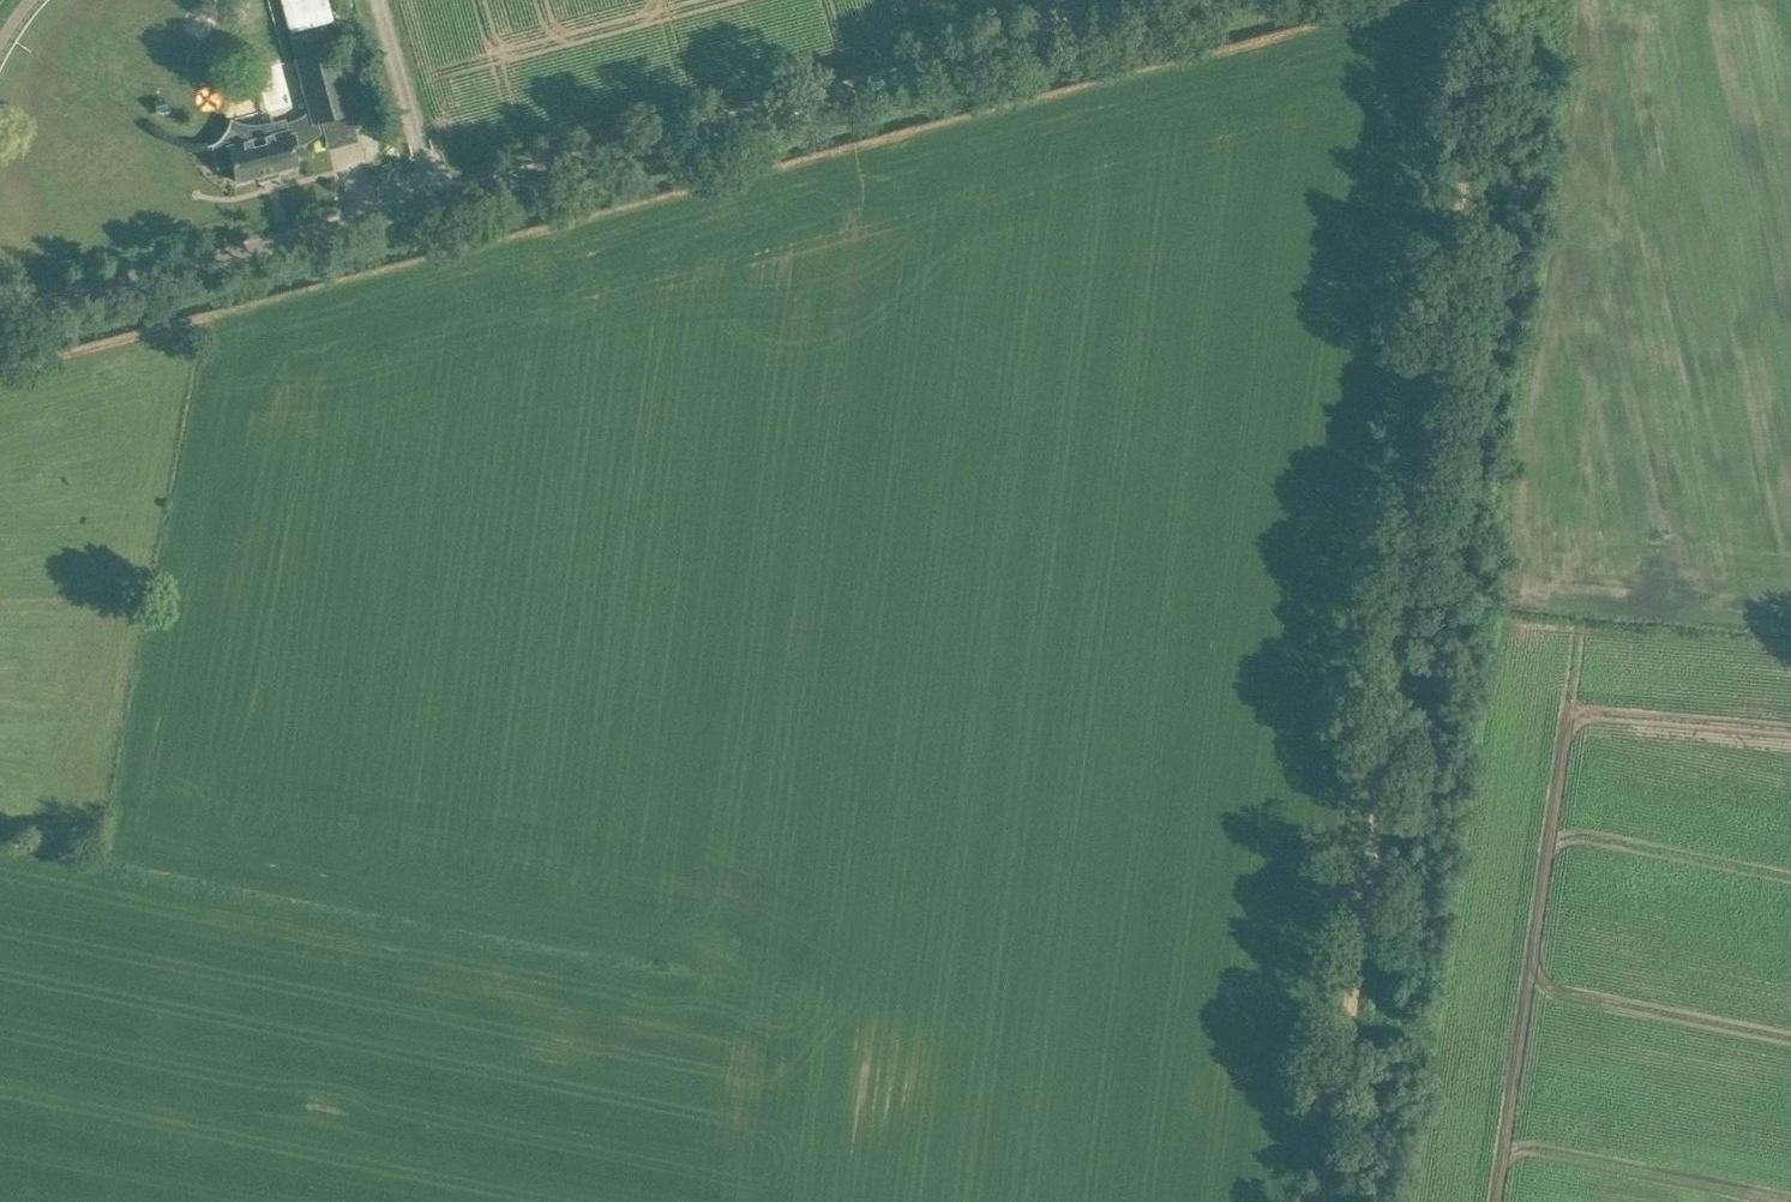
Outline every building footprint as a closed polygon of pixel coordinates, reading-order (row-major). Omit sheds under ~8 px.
[(291,31),(336,18),(331,0),(282,0),(291,31)] [(353,113),(347,90),(336,49),(334,49),(327,22),(289,32),(307,101),(313,124),(353,113)] [(288,130),(248,141),(229,127),(226,134),(222,139),(217,144),(213,146),(218,167),(233,163),(237,181),(258,176),(259,182),(280,177),(278,170),(298,165),(288,130)]
